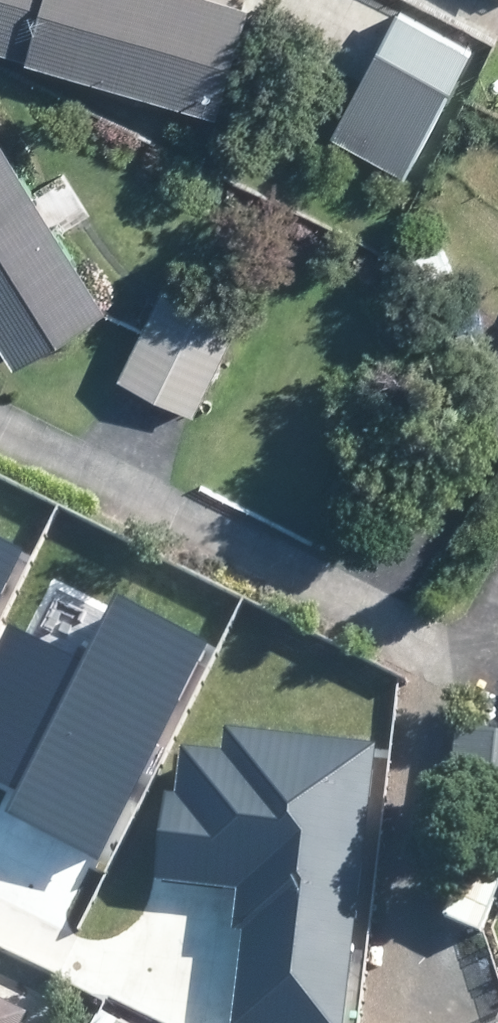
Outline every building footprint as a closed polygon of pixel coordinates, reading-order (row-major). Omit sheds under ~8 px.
[(237,0),(0,0),(0,52),(214,115),(241,22),(246,3),(237,0)] [(362,85),(335,136),(409,175),(474,51),(400,13),(362,85)] [(14,157),(0,134),(0,336),(19,366),(100,314),(109,308),(57,226),(14,157)] [(426,289),(456,276),(443,246),(413,257),(426,289)] [(189,412),(194,413),(238,324),(167,287),(143,334),(122,378),(189,412)] [(118,638),(184,672),(208,624),(142,591),(118,638)] [(459,736),(452,818),(497,822),(497,740),(459,736)] [(207,872),(247,895),(259,873),(220,850),(207,872)] [(44,961),(49,954),(83,972),(114,912),(79,894),(80,892),(0,851),(0,938),(44,961)] [(446,921),(486,938),(497,911),(497,863),(476,854),(446,921)] [(382,1022),(393,1022),(424,1022),(429,958),(385,955),(382,1022)]
